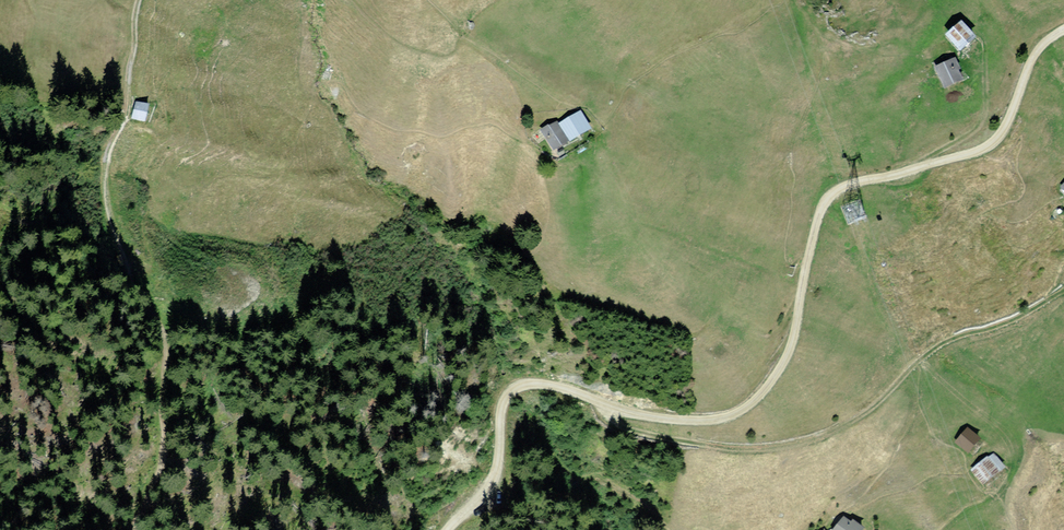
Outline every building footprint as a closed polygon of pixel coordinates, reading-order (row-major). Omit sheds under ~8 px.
[(975,36),(960,21),(945,35),(959,50),(975,36)] [(960,69),(955,58),(934,67),(944,88),(962,80),(958,70),(960,69)] [(148,105),(135,102),(132,117),(145,120),(148,105)] [(586,110),(565,123),(577,142),(598,128),(586,110)] [(574,142),(559,121),(545,130),(560,152),(574,142)] [(980,437),(967,427),(955,442),(969,452),(980,437)] [(992,455),(989,458),(987,456),(971,470),(984,485),(1004,468),(992,455)] [(843,516),(832,529),(861,529),(863,528),(853,520),(851,522),(843,516)]
